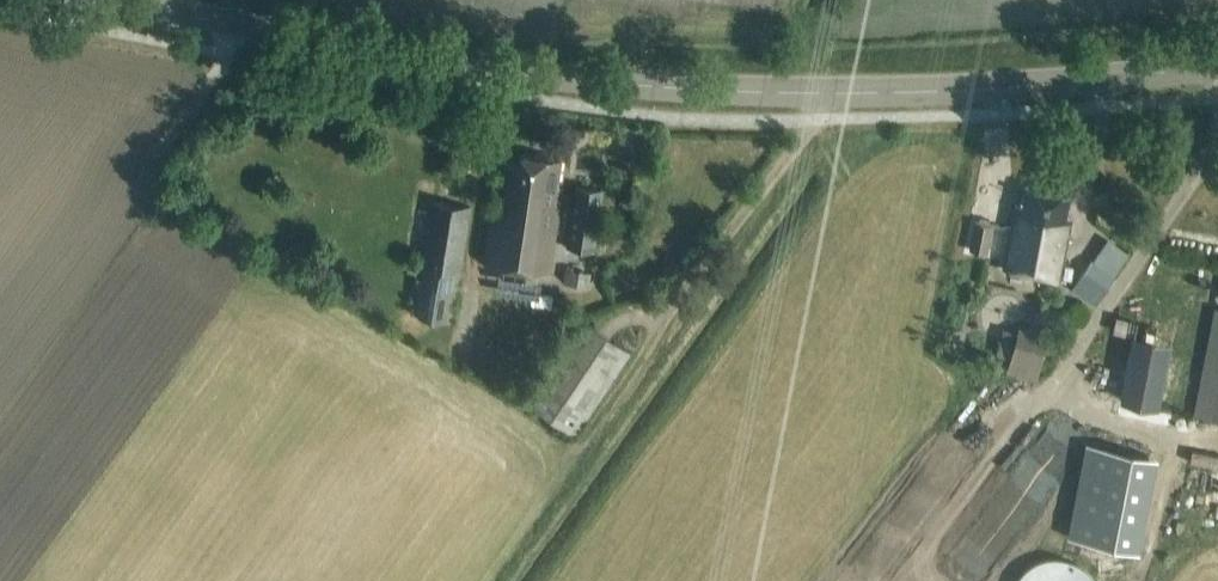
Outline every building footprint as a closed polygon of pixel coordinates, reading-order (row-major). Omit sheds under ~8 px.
[(417,136),(440,136),(440,124),(418,123),(417,136)] [(558,187),(562,160),(522,155),(521,163),(499,159),(484,263),(552,272),(564,187),(558,187)] [(596,252),(605,189),(577,186),(569,248),(596,252)] [(1068,217),(1072,198),(1026,188),(1022,207),(1019,206),(1005,268),(1060,280),(1074,218),(1068,217)] [(453,320),(472,207),(434,200),(415,313),(453,320)] [(989,254),(994,226),(977,223),(972,251),(989,254)] [(1090,264),(1072,290),(1094,305),(1112,279),(1090,264)] [(569,269),(567,282),(586,285),(588,272),(569,269)] [(552,295),(553,275),(518,274),(517,294),(552,295)] [(576,433),(632,351),(583,318),(527,400),(576,433)] [(1200,417),(1217,420),(1217,326),(1200,417)] [(1038,377),(1045,348),(1013,341),(1007,370),(1038,377)] [(1164,402),(1172,360),(1135,353),(1126,395),(1125,402),(1162,409),(1164,402)] [(1094,580),(1082,566),(1065,558),(1047,558),(1030,565),(1018,579),(1017,580),(1094,580)]
